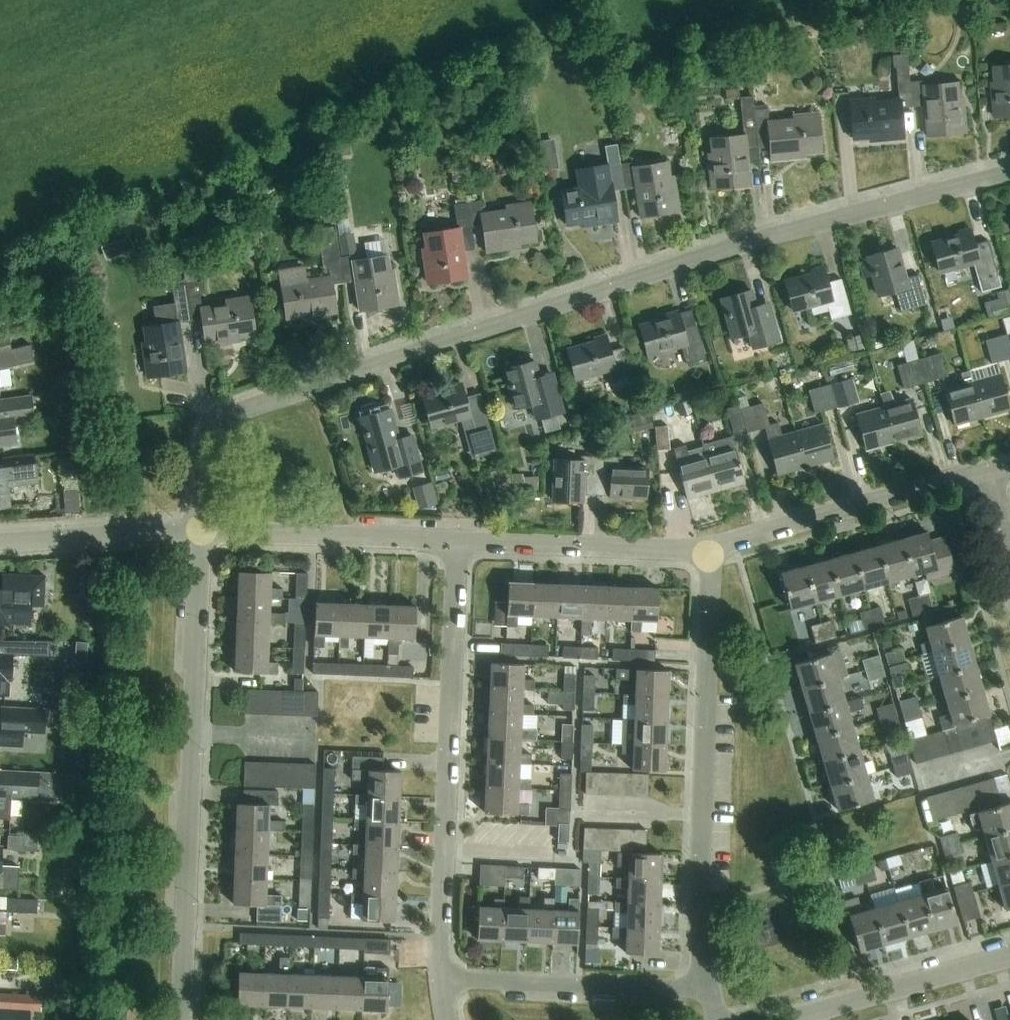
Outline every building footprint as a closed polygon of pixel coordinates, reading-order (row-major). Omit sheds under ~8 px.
[(891,55),(892,68),(895,67),(910,66),(908,54),(891,55)] [(996,64),(997,78),(993,79),(996,115),(1009,114),(1009,63),(996,64)] [(923,81),(911,82),(913,107),(925,106),(928,134),(965,131),(962,95),(958,96),(957,81),(923,84),(923,81)] [(913,107),(911,82),(900,83),(901,98),(850,103),(853,140),(904,135),(902,108),(913,107)] [(756,148),(753,107),(752,95),(741,96),(744,134),(711,137),(712,151),(709,152),(711,187),(749,185),(746,149),(756,148)] [(753,107),(756,148),(771,147),(772,159),(805,155),(805,151),(821,149),(818,116),(768,121),(767,106),(753,107)] [(541,155),(543,171),(558,169),(556,153),(541,155)] [(621,165),(625,190),(637,188),(642,215),(679,208),(673,174),(670,175),(667,160),(634,166),(633,163),(621,165)] [(609,163),(578,168),(581,186),(562,189),(566,223),(584,220),(584,224),(617,219),(613,192),(625,190),(621,165),(609,167),(609,163)] [(467,203),(471,228),(483,226),(486,251),(519,246),(518,242),(535,239),(530,206),(481,213),(479,201),(467,203)] [(474,250),(471,228),(467,203),(453,205),(456,228),(425,233),(427,247),(423,248),(428,282),(466,277),(463,252),(474,250)] [(343,283),(340,258),(335,227),(317,229),(323,270),(329,269),(330,276),(305,280),(303,268),(278,271),(285,317),(303,315),(304,318),(336,314),(332,285),(343,283)] [(960,235),(932,243),(940,272),(974,262),(982,292),(1002,286),(988,239),(975,243),(971,228),(959,231),(960,235)] [(356,253),(353,233),(338,235),(341,256),(356,253)] [(110,243),(101,247),(106,260),(115,256),(110,243)] [(905,278),(897,247),(868,255),(868,257),(860,259),(865,275),(873,273),(879,295),(895,291),(901,310),(927,303),(919,274),(905,278)] [(340,258),(343,283),(356,281),(361,311),(398,304),(392,270),(389,270),(386,255),(352,261),(352,256),(340,258)] [(184,283),(196,281),(194,260),(182,262),(184,283)] [(831,318),(851,313),(841,278),(826,282),(822,267),(812,270),(813,273),(785,281),(793,310),(826,301),(831,318)] [(184,283),(190,321),(202,320),(206,344),(240,340),(239,335),(254,333),(249,295),(224,298),(225,303),(201,306),(199,294),(206,293),(204,280),(196,281),(184,283)] [(152,306),(155,324),(145,326),(147,341),(143,342),(148,376),(185,371),(178,323),(190,321),(184,283),(172,285),(174,303),(152,306)] [(769,302),(755,306),(750,289),(722,297),(733,336),(751,331),(755,347),(780,340),(769,302)] [(1009,289),(996,293),(999,301),(990,304),(994,317),(1009,312),(1009,292),(1009,289)] [(686,364),(705,358),(696,323),(682,327),(677,312),(666,315),(667,318),(639,326),(647,355),(680,345),(686,364)] [(1009,358),(1009,344),(1007,334),(985,340),(991,364),(1009,358)] [(34,361),(29,345),(12,349),(8,335),(0,337),(0,369),(34,361)] [(615,391),(635,385),(623,347),(610,351),(605,335),(594,338),(595,341),(566,350),(575,379),(609,369),(615,391)] [(919,359),(926,383),(947,377),(941,353),(919,359)] [(903,389),(926,383),(919,359),(897,366),(903,389)] [(538,377),(534,361),(505,369),(516,408),(531,404),(536,419),(563,412),(552,373),(538,377)] [(983,416),(974,380),(971,369),(962,372),(965,383),(945,388),(955,424),(983,416)] [(51,381),(53,390),(69,388),(67,371),(58,372),(51,381)] [(974,380),(983,416),(1009,409),(999,373),(974,380)] [(830,384),(837,408),(858,402),(851,378),(830,384)] [(474,456),(494,450),(479,396),(465,400),(460,384),(449,387),(450,391),(422,399),(430,427),(463,418),(474,456)] [(815,414),(837,408),(830,384),(808,391),(815,414)] [(31,395),(0,399),(0,446),(18,444),(15,420),(34,418),(31,395)] [(884,405),(894,441),(921,434),(911,398),(884,405)] [(806,466),(796,430),(782,434),(778,423),(769,425),(763,403),(740,410),(746,429),(747,433),(764,428),(767,438),(768,438),(778,474),(806,466)] [(746,429),(740,410),(739,405),(726,409),(733,432),(746,429)] [(866,449),(894,441),(884,405),(856,413),(866,449)] [(400,477),(422,471),(412,434),(398,438),(389,408),(360,417),(376,471),(397,465),(400,477)] [(632,421),(635,433),(652,428),(647,411),(631,416),(632,421)] [(796,430),(806,466),(833,459),(823,423),(796,430)] [(656,451),(670,450),(668,426),(654,427),(656,451)] [(686,498),(716,490),(705,451),(704,446),(688,451),(686,444),(673,448),(676,460),(686,498)] [(735,444),(705,451),(716,490),(745,482),(735,444)] [(596,495),(598,455),(583,455),(583,460),(555,459),(554,500),(582,501),(582,494),(596,495)] [(598,455),(596,495),(610,495),(610,498),(647,499),(648,469),(618,468),(619,456),(598,455)] [(9,506),(7,486),(37,483),(34,457),(0,461),(0,507),(9,506)] [(489,473),(497,502),(513,497),(505,468),(489,473)] [(523,473),(518,474),(510,474),(516,493),(538,492),(537,476),(524,477),(523,473)] [(435,503),(429,484),(412,489),(418,508),(435,503)] [(929,541),(926,532),(902,538),(912,575),(924,571),(926,580),(954,572),(944,536),(929,541)] [(888,581),(912,575),(902,538),(877,545),(888,581)] [(863,588),(888,581),(877,545),(853,552),(863,588)] [(839,595),(863,588),(853,552),(829,558),(839,595)] [(815,601),(839,595),(829,558),(804,565),(815,601)] [(790,608),(815,601),(804,565),(780,572),(790,608)] [(236,597),(268,599),(281,599),(281,590),(269,589),(269,573),(237,572),(236,597)] [(45,575),(2,573),(2,589),(0,589),(0,624),(30,625),(31,606),(43,607),(45,575)] [(294,600),(305,600),(306,574),(295,574),(294,600)] [(531,616),(532,584),(507,583),(506,615),(506,616),(505,627),(516,628),(516,616),(531,616)] [(556,617),(557,584),(532,584),(531,616),(556,617)] [(581,618),(582,585),(557,584),(556,617),(581,618)] [(605,619),(607,586),(582,585),(581,618),(580,635),(590,635),(591,619),(605,619)] [(630,620),(631,587),(607,586),(605,619),(630,620)] [(631,587),(630,620),(630,632),(640,632),(641,621),(656,621),(658,588),(631,587)] [(918,596),(922,613),(933,610),(929,594),(918,596)] [(912,615),(922,613),(918,596),(908,599),(912,615)] [(268,613),(268,599),(236,597),(235,621),(267,623),(283,623),(284,614),(268,613)] [(304,625),(305,600),(294,600),(293,624),(304,625)] [(338,637),(339,604),(314,603),(312,648),(322,648),(323,636),(338,637)] [(363,637),(364,605),(339,604),(338,637),(338,649),(347,649),(348,637),(363,637)] [(388,638),(389,606),(364,605),(363,637),(388,638)] [(389,606),(388,638),(387,653),(398,653),(398,639),(413,639),(414,607),(389,606)] [(869,609),(874,626),(885,623),(880,606),(869,609)] [(864,629),(874,626),(869,609),(859,612),(864,629)] [(932,650),(968,640),(961,615),(925,625),(930,641),(919,644),(922,653),(932,650)] [(821,623),(826,643),(837,640),(832,620),(821,623)] [(266,648),(267,623),(235,621),(234,647),(266,648)] [(816,645),(826,643),(821,623),(811,625),(816,645)] [(303,649),(304,625),(293,624),(292,649),(303,649)] [(8,681),(11,681),(12,655),(50,657),(50,640),(16,640),(0,640),(0,696),(7,696),(8,681)] [(939,674),(975,664),(968,640),(932,650),(939,674)] [(529,657),(530,646),(500,645),(500,656),(529,657)] [(530,646),(529,657),(547,657),(547,647),(530,646)] [(803,688),(838,678),(838,677),(847,675),(838,646),(814,653),(815,658),(795,663),(803,688)] [(266,662),(266,648),(234,647),(233,672),(276,674),(277,663),(266,662)] [(579,659),(579,648),(562,647),(562,658),(579,659)] [(579,648),(579,659),(596,659),(597,649),(579,648)] [(302,674),(303,649),(292,649),(291,674),(302,674)] [(629,661),(629,650),(612,649),(611,660),(629,661)] [(887,663),(904,658),(902,649),(885,654),(887,663)] [(629,661),(653,661),(653,651),(629,650),(629,661)] [(865,670),(881,665),(879,655),(862,660),(865,670)] [(904,658),(887,663),(891,675),(908,670),(904,658)] [(337,675),(337,663),(313,662),(312,674),(337,675)] [(362,676),(362,664),(337,663),(337,675),(362,676)] [(489,689),(521,690),(533,691),(534,681),(522,680),(523,664),(491,663),(489,689)] [(386,677),(387,665),(362,664),(362,676),(386,677)] [(946,698),(981,688),(975,664),(939,674),(946,698)] [(387,665),(386,677),(413,678),(414,667),(387,665)] [(881,665),(865,670),(868,680),(884,676),(881,665)] [(575,692),(575,677),(576,667),(564,666),(563,692),(575,692)] [(635,695),(667,696),(668,671),(617,669),(616,678),(635,679),(635,695)] [(582,693),(594,693),(594,677),(583,677),(582,693)] [(810,713),(845,702),(838,678),(803,688),(810,713)] [(299,679),(291,679),(290,691),(299,691),(299,679)] [(981,688),(946,698),(950,714),(939,717),(943,730),(953,727),(965,723),(976,720),(989,716),(981,688)] [(521,705),(521,690),(489,689),(488,714),(520,715),(532,716),(533,706),(521,705)] [(258,715),(259,691),(247,691),(246,715),(258,715)] [(270,716),(271,692),(259,691),(258,715),(270,716)] [(282,716),(283,692),(271,692),(270,716),(282,716)] [(293,717),(294,693),(283,692),(282,716),(293,717)] [(574,711),(575,692),(563,692),(563,710),(574,711)] [(305,717),(306,693),(294,693),(293,717),(305,717)] [(306,693),(305,717),(317,718),(318,693),(306,693)] [(593,711),(594,693),(582,693),(582,711),(593,711)] [(667,696),(635,695),(624,694),(624,703),(634,704),(634,719),(666,722),(667,696)] [(902,711),(919,706),(916,696),(899,701),(902,711)] [(863,708),(860,698),(845,702),(810,713),(817,736),(852,726),(848,712),(863,708)] [(879,718),(896,713),(893,703),(876,709),(879,718)] [(922,718),(919,706),(902,711),(905,722),(922,718)] [(0,719),(0,745),(20,746),(21,731),(42,732),(43,710),(1,708),(1,719),(0,719)] [(896,713),(879,718),(882,728),(899,723),(896,713)] [(520,730),(520,715),(488,714),(487,738),(519,740),(535,741),(536,730),(520,730)] [(976,720),(983,744),(997,740),(990,716),(989,716),(976,720)] [(665,745),(666,722),(634,719),(634,720),(622,719),(621,744),(622,744),(633,744),(665,745)] [(971,747),(983,744),(976,720),(965,723),(971,747)] [(960,751),(971,747),(965,723),(953,727),(960,751)] [(561,742),(572,742),(573,725),(562,725),(561,742)] [(995,729),(1001,750),(1009,747),(1009,725),(995,729)] [(580,742),(591,742),(592,726),(581,726),(580,742)] [(824,760),(859,750),(852,726),(817,736),(824,760)] [(949,754),(960,751),(953,727),(943,730),(941,730),(949,754)] [(937,757),(949,754),(941,730),(930,733),(937,757)] [(926,761),(937,757),(930,733),(919,737),(926,761)] [(926,761),(919,737),(907,740),(914,764),(926,761)] [(519,755),(519,740),(487,738),(486,763),(518,765),(530,765),(531,756),(519,755)] [(572,760),(572,742),(561,742),(560,759),(550,759),(550,765),(571,766),(571,760),(572,760)] [(590,761),(591,742),(580,742),(579,760),(590,761)] [(665,745),(633,744),(622,744),(622,754),(632,755),(632,770),(664,771),(665,745)] [(831,785),(866,774),(859,750),(824,760),(831,785)] [(894,766),(910,761),(907,752),(891,757),(894,766)] [(365,796),(398,797),(399,772),(381,771),(381,759),(350,758),(349,780),(365,781),(365,796)] [(910,761),(894,766),(897,778),(914,773),(910,761)] [(256,788),(256,763),(244,763),(244,787),(256,788)] [(267,788),(268,763),(256,763),(256,788),(267,788)] [(279,789),(280,764),(268,763),(267,788),(279,789)] [(518,779),(518,765),(486,763),(485,788),(517,789),(529,789),(530,780),(518,779)] [(291,789),(292,764),(280,764),(279,789),(291,789)] [(302,789),(303,765),(292,764),(291,789),(302,789)] [(303,765),(302,789),(315,790),(316,765),(303,765)] [(322,794),(331,794),(332,769),(324,769),(322,794)] [(0,771),(0,819),(10,820),(11,797),(37,798),(38,773),(0,771)] [(598,795),(599,773),(586,772),(585,795),(598,795)] [(610,796),(611,773),(599,773),(598,795),(610,796)] [(622,797),(623,774),(611,773),(610,796),(622,797)] [(559,790),(570,791),(571,775),(560,774),(559,790)] [(635,797),(636,774),(623,774),(622,797),(635,797)] [(636,774),(635,797),(647,798),(648,775),(636,774)] [(866,774),(831,785),(838,810),(873,800),(866,774)] [(981,781),(988,804),(1000,801),(993,778),(981,781)] [(978,807),(988,804),(981,781),(971,784),(978,807)] [(966,811),(978,807),(971,784),(959,788),(966,811)] [(64,787),(64,800),(76,800),(76,788),(64,787)] [(517,805),(517,789),(485,788),(484,813),(529,815),(529,806),(517,805)] [(953,814),(966,811),(959,788),(947,791),(953,814)] [(236,829),(269,830),(283,830),(283,821),(269,821),(270,805),(276,806),(276,791),(242,790),(242,804),(237,804),(236,829)] [(569,809),(570,791),(559,790),(558,808),(569,809)] [(943,817),(953,814),(947,791),(936,794),(943,817)] [(330,819),(331,794),(322,794),(321,819),(330,819)] [(930,821),(943,817),(936,794),(924,798),(930,821)] [(397,821),(398,797),(365,796),(364,819),(397,821)] [(968,813),(973,830),(982,828),(984,836),(1009,829),(1009,801),(968,813)] [(300,832),(313,832),(314,807),(301,806),(300,832)] [(569,824),(569,809),(558,808),(545,808),(545,825),(554,826),(558,826),(558,823),(569,824)] [(329,844),(330,819),(321,819),(320,844),(329,844)] [(397,821),(364,819),(352,819),(352,829),(363,829),(363,844),(396,845),(397,821)] [(568,842),(569,825),(558,824),(558,841),(568,842)] [(595,851),(597,829),(583,828),(583,850),(595,851)] [(276,854),(276,846),(268,846),(269,830),(236,829),(235,854),(268,855),(268,854),(276,854)] [(607,852),(608,829),(597,829),(595,851),(601,851),(607,852)] [(620,852),(621,830),(608,829),(607,852),(620,852)] [(1009,855),(1009,829),(984,836),(991,860),(1009,855)] [(633,853),(634,830),(621,830),(620,852),(633,853)] [(634,830),(633,853),(644,853),(645,831),(634,830)] [(312,857),(313,832),(300,832),(299,856),(312,857)] [(944,848),(960,843),(957,833),(941,837),(944,848)] [(37,852),(38,837),(8,835),(7,850),(37,852)] [(960,843),(944,848),(946,857),(962,853),(960,843)] [(328,869),(329,844),(320,844),(319,868),(328,869)] [(396,845),(363,844),(351,844),(351,853),(363,854),(362,869),(395,870),(396,845)] [(2,846),(0,846),(0,889),(18,890),(19,867),(0,866),(2,846)] [(911,852),(915,868),(924,865),(920,849),(911,852)] [(588,877),(600,878),(601,851),(595,851),(583,850),(582,863),(589,863),(588,877)] [(905,871),(915,868),(911,852),(900,855),(905,871)] [(628,879),(660,880),(661,854),(617,853),(617,867),(628,868),(628,879)] [(267,880),(268,855),(235,854),(234,879),(267,880)] [(1009,882),(1009,855),(991,860),(998,885),(1009,882)] [(311,882),(312,857),(299,856),(298,881),(311,882)] [(862,866),(867,883),(876,880),(872,863),(862,866)] [(504,877),(505,866),(481,865),(480,885),(500,886),(504,886),(504,877)] [(505,866),(504,877),(523,878),(523,867),(505,866)] [(856,886),(867,883),(862,866),(852,869),(856,886)] [(554,879),(554,868),(538,867),(538,879),(554,879)] [(328,894),(328,869),(319,868),(318,893),(328,894)] [(554,868),(554,879),(554,885),(579,886),(580,869),(554,868)] [(395,870),(362,869),(350,869),(350,878),(362,879),(361,894),(394,895),(395,870)] [(599,895),(600,878),(588,877),(587,894),(599,895)] [(659,905),(660,880),(628,879),(616,878),(615,888),(627,888),(627,903),(659,905)] [(266,897),(267,880),(234,879),(233,904),(257,905),(257,921),(281,922),(282,898),(266,897)] [(310,907),(311,882),(298,881),(298,906),(310,907)] [(956,897),(973,892),(970,882),(953,887),(956,897)] [(998,885),(1005,909),(1009,908),(1009,882),(998,885)] [(922,894),(933,930),(958,923),(947,887),(922,894)] [(973,892),(956,897),(963,922),(980,917),(973,892)] [(327,919),(328,894),(318,893),(317,919),(327,919)] [(394,895),(361,894),(349,894),(349,903),(361,903),(360,920),(393,921),(394,895)] [(909,937),(933,930),(922,894),(898,900),(909,937)] [(526,941),(528,909),(528,897),(518,897),(518,908),(503,908),(501,940),(526,941)] [(884,944),(874,907),(872,900),(860,904),(858,897),(845,901),(859,951),(884,944)] [(551,942),(553,910),(553,898),(543,898),(543,909),(528,909),(526,941),(551,942)] [(37,914),(38,901),(7,899),(6,912),(6,913),(37,914)] [(501,940),(503,908),(503,899),(493,899),(493,907),(476,907),(475,939),(501,940)] [(553,910),(551,942),(576,943),(578,899),(568,899),(567,910),(553,910)] [(884,944),(909,937),(898,900),(874,907),(884,944)] [(626,928),(659,929),(659,922),(661,923),(662,905),(659,905),(627,903),(606,902),(606,909),(614,909),(614,913),(627,913),(626,928)] [(586,926),(598,927),(599,909),(587,909),(586,926)] [(597,944),(598,927),(586,926),(585,944),(597,944)] [(659,929),(626,928),(612,927),(612,938),(626,938),(625,953),(658,954),(659,929)] [(265,945),(265,934),(239,933),(239,944),(265,945)] [(289,946),(290,935),(265,934),(265,945),(289,946)] [(314,948),(315,936),(290,935),(289,946),(314,948)] [(339,949),(339,937),(315,936),(314,948),(339,949)] [(364,950),(364,938),(339,937),(339,949),(364,950)] [(364,938),(364,950),(390,951),(390,940),(364,938)] [(0,957),(0,970),(16,970),(16,957),(0,957)] [(262,1006),(287,1007),(288,974),(289,974),(289,958),(280,958),(279,974),(263,974),(262,1006)] [(363,968),(363,977),(361,1010),(387,1011),(388,978),(386,978),(386,969),(363,968)] [(303,975),(289,974),(288,974),(287,1007),(312,1008),(313,975),(313,969),(304,969),(303,975)] [(262,1006),(263,974),(237,973),(236,1005),(262,1006)] [(312,1008),(337,1009),(338,976),(313,975),(312,1008)] [(337,1009),(361,1010),(363,977),(338,976),(337,1009)] [(31,1010),(41,1010),(42,996),(0,994),(0,1009),(31,1010)] [(0,1009),(0,1019),(30,1019),(31,1010),(0,1009)]
